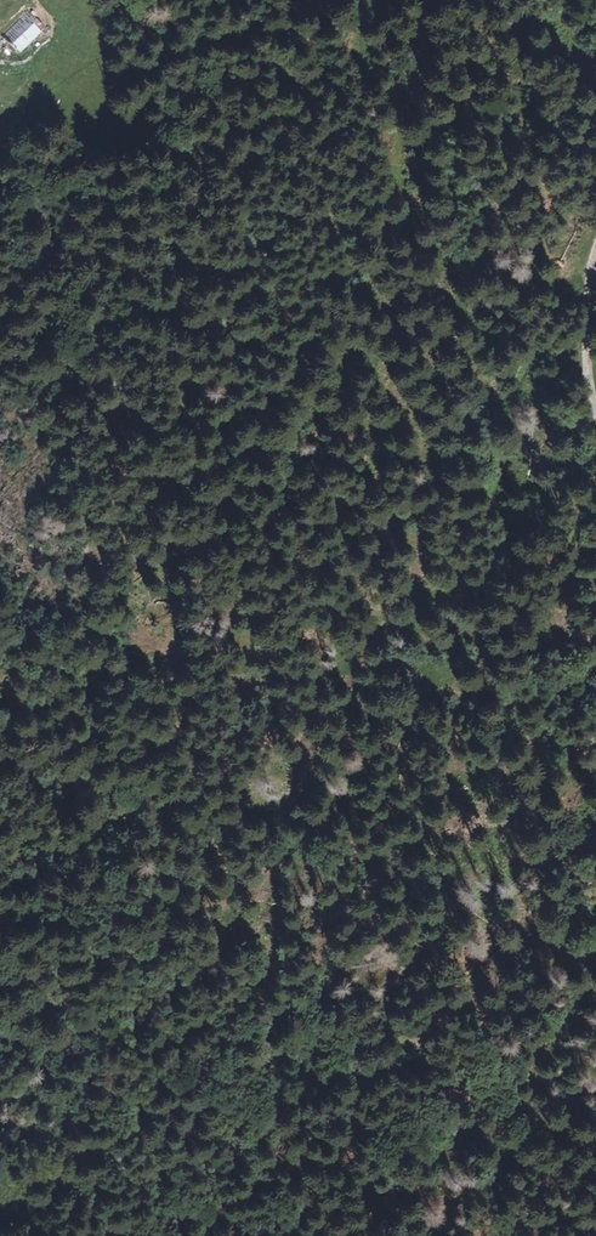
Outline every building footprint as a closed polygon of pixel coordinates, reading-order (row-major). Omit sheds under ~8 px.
[(6,39),(20,55),(46,31),(32,16),(6,39)]
